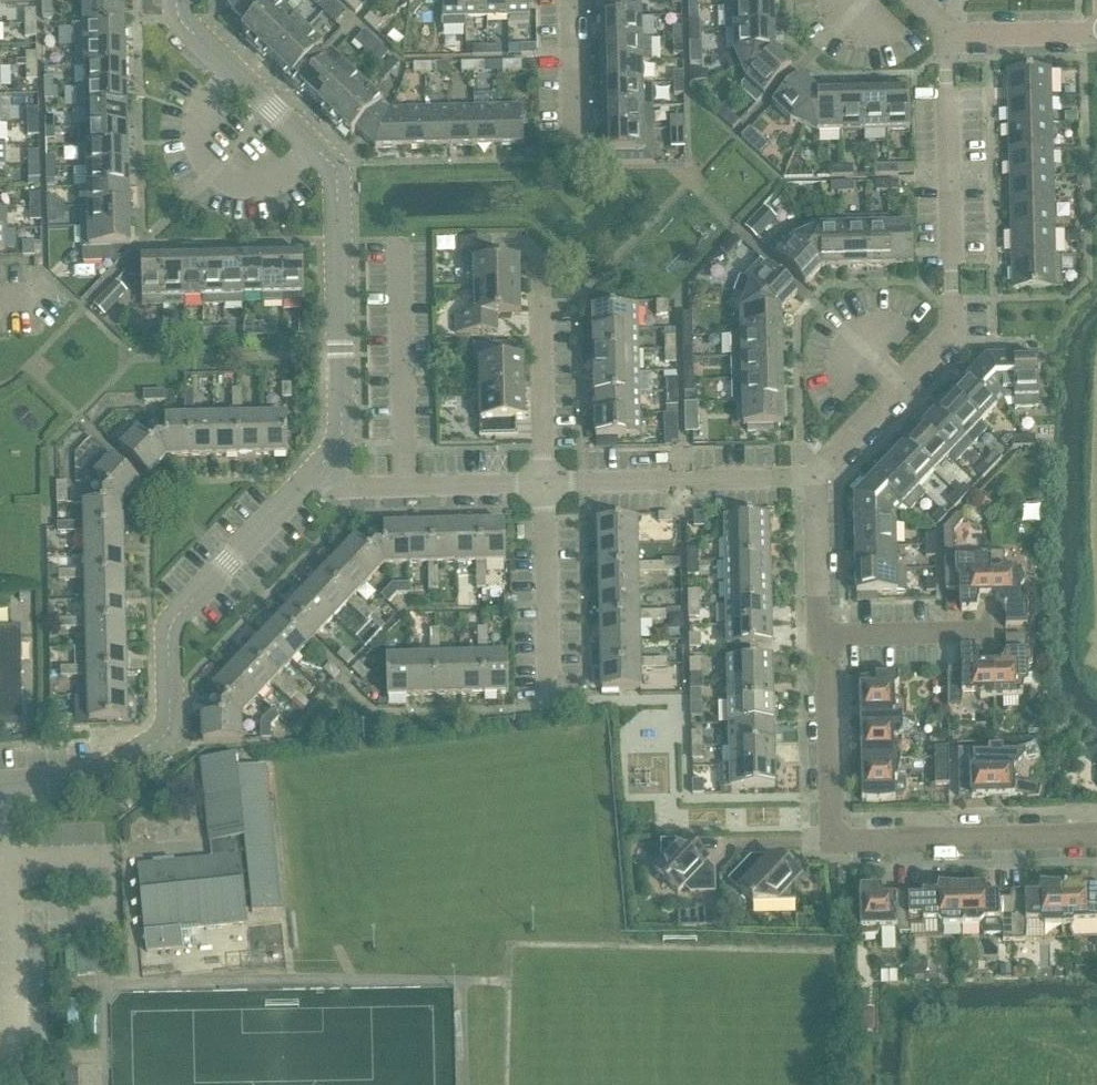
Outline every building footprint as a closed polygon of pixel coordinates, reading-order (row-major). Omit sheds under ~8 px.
[(42,10),(51,9),(51,0),(42,0),(42,10)] [(82,9),(124,8),(124,0),(82,0),(82,9)] [(228,8),(246,0),(227,0),(228,8)] [(228,8),(247,26),(272,0),(246,0),(228,8)] [(259,47),(289,16),(273,0),(272,0),(247,26),(242,31),(259,47)] [(285,6),(292,12),(304,0),(290,0),(285,6)] [(324,13),(333,3),(331,0),(313,0),(311,1),(324,13)] [(355,14),(362,7),(354,0),(341,0),(355,14)] [(443,20),(443,31),(466,30),(466,19),(465,0),(442,0),(443,20)] [(466,19),(487,18),(486,0),(465,0),(466,19)] [(487,18),(508,18),(508,0),(486,0),(487,18)] [(508,18),(530,17),(529,0),(508,0),(508,18)] [(600,18),(640,17),(640,0),(599,0),(600,18)] [(333,3),(324,13),(336,24),(345,14),(333,3)] [(733,28),(733,30),(774,30),(773,7),(724,8),(724,28),(733,28)] [(82,9),(83,28),(83,29),(125,28),(124,8),(82,9)] [(51,9),(42,10),(43,22),(51,22),(51,9)] [(25,11),(25,25),(36,24),(36,11),(25,11)] [(370,15),(364,22),(375,32),(381,25),(370,15)] [(259,47),(275,63),(306,31),(289,16),(259,47)] [(600,18),(600,40),(641,39),(640,17),(600,18)] [(688,20),(689,31),(698,31),(698,20),(688,20)] [(36,24),(25,25),(26,38),(36,38),(36,24)] [(76,28),(76,49),(125,47),(125,28),(83,29),(83,28),(81,28),(76,28)] [(673,28),(673,39),(683,39),(682,28),(673,28)] [(730,72),(746,64),(775,52),(774,52),(774,30),(733,30),(734,53),(724,57),(730,72)] [(306,31),(275,63),(292,79),(323,48),(306,31)] [(354,42),(366,53),(376,43),(364,31),(354,42)] [(698,31),(689,31),(689,43),(698,43),(698,31)] [(43,38),(43,49),(52,49),(52,38),(43,38)] [(600,40),(601,63),(641,62),(650,62),(649,39),(641,39),(600,40)] [(683,39),(673,39),(673,51),(683,51),(683,39)] [(376,43),(366,53),(378,64),(388,54),(376,43)] [(487,55),(487,46),(473,47),(473,55),(487,55)] [(502,46),(487,46),(487,55),(502,55),(502,46)] [(521,46),(521,55),(536,54),(536,46),(521,46)] [(84,68),(84,69),(126,67),(125,47),(76,49),(77,68),(84,68)] [(52,49),(43,49),(43,60),(52,60),(52,49)] [(775,52),(746,64),(751,75),(746,80),(741,85),(742,92),(755,106),(791,68),(775,52)] [(26,53),(26,67),(37,67),(36,53),(26,53)] [(332,55),(301,87),(318,103),(349,71),(332,55)] [(393,58),(378,74),(385,81),(400,65),(393,58)] [(483,62),(473,63),(473,72),(483,72),(483,62)] [(521,62),(502,62),(502,72),(521,71),(521,62)] [(601,63),(601,85),(642,85),(641,62),(601,63)] [(435,63),(425,64),(425,73),(435,73),(435,63)] [(473,72),(473,63),(463,63),(464,72),(473,72)] [(425,73),(425,64),(415,64),(416,73),(425,73)] [(37,67),(26,67),(27,81),(37,80),(37,67)] [(84,69),(84,87),(84,88),(126,88),(126,67),(84,69)] [(1008,71),(1008,98),(1051,97),(1051,70),(1008,71)] [(349,71),(318,103),(334,119),(365,87),(349,71)] [(1061,72),(1061,80),(1076,80),(1076,71),(1061,72)] [(707,72),(692,72),(693,81),(707,80),(707,72)] [(673,73),(673,84),(683,84),(683,73),(673,73)] [(796,116),(806,120),(817,92),(800,76),(772,105),(790,121),(796,116)] [(44,78),(44,89),(53,89),(53,78),(44,78)] [(601,85),(602,108),(651,107),(650,84),(642,85),(601,85)] [(683,84),(673,84),(673,96),(683,96),(683,84)] [(78,108),(85,108),(127,107),(126,88),(84,88),(84,87),(77,87),(78,108)] [(351,135),(356,130),(382,103),(365,87),(334,119),(351,135)] [(53,89),(44,89),(44,100),(53,100),(53,89)] [(885,90),(862,91),(863,131),(886,131),(885,90)] [(909,90),(885,90),(886,131),(910,130),(909,90)] [(862,91),(840,92),(841,132),(863,131),(862,91)] [(817,92),(806,120),(816,124),(817,133),(841,132),(840,92),(817,92)] [(1008,98),(1009,125),(1052,124),(1051,97),(1008,98)] [(382,103),(356,130),(376,148),(390,111),(382,103)] [(390,111),(376,148),(402,148),(401,111),(401,104),(393,105),(390,111)] [(716,113),(724,121),(733,129),(739,122),(731,114),(733,112),(725,104),(716,113)] [(85,108),(85,128),(127,127),(127,107),(85,108)] [(602,108),(602,131),(651,130),(651,129),(651,107),(602,108)] [(27,109),(27,123),(38,122),(38,109),(27,109)] [(498,109),(474,110),(475,147),(499,146),(498,109)] [(523,109),(498,109),(499,146),(523,146),(523,109)] [(450,110),(426,111),(427,147),(451,147),(450,110)] [(474,110),(450,110),(451,147),(475,147),(474,110)] [(426,111),(401,111),(402,148),(427,147),(426,111)] [(670,114),(670,129),(685,128),(684,113),(670,114)] [(1065,115),(1066,124),(1078,123),(1077,114),(1065,115)] [(45,118),(45,129),(54,129),(54,118),(45,118)] [(38,122),(27,123),(28,136),(38,136),(38,122)] [(1009,125),(1010,152),(1053,151),(1052,124),(1009,125)] [(78,128),(79,148),(128,147),(127,127),(85,128),(78,128)] [(685,128),(670,129),(670,144),(685,143),(685,128)] [(54,129),(45,129),(45,140),(54,140),(54,129)] [(651,130),(602,131),(603,154),(607,154),(608,164),(652,164),(651,130)] [(747,130),(741,137),(749,145),(756,138),(747,130)] [(79,168),(86,168),(128,167),(128,147),(79,148),(79,168)] [(1010,152),(1010,178),(1053,177),(1053,151),(1010,152)] [(28,152),(28,166),(39,166),(39,152),(28,152)] [(46,157),(46,168),(55,168),(55,157),(46,157)] [(887,175),(887,165),(876,165),(877,176),(887,175)] [(898,165),(887,165),(887,175),(899,175),(898,165)] [(39,166),(28,166),(29,180),(39,180),(39,166)] [(842,176),(842,166),(830,167),(831,176),(842,176)] [(853,166),(842,166),(842,176),(853,176),(853,166)] [(86,168),(87,187),(129,187),(128,167),(86,168)] [(55,168),(46,168),(46,180),(55,179),(55,168)] [(1010,178),(1011,205),(1054,204),(1053,177),(1010,178)] [(887,191),(887,181),(876,182),(876,192),(887,191)] [(898,181),(887,181),(887,191),(898,192),(898,181)] [(843,192),(842,183),(831,183),(831,193),(843,192)] [(853,183),(842,183),(843,192),(853,192),(853,183)] [(87,187),(87,207),(129,207),(129,187),(87,187)] [(29,194),(29,208),(40,208),(40,194),(29,194)] [(47,197),(47,208),(56,208),(64,208),(64,203),(59,203),(59,200),(56,201),(56,197),(47,197)] [(1011,205),(1011,232),(1054,231),(1054,204),(1011,205)] [(80,208),(81,228),(129,227),(129,207),(87,207),(80,208)] [(40,208),(29,208),(30,222),(40,221),(40,208)] [(56,208),(47,208),(47,220),(56,220),(56,208)] [(758,237),(775,220),(765,210),(748,227),(758,237)] [(843,217),(843,228),(844,268),(866,267),(865,216),(843,217)] [(888,216),(865,216),(866,267),(889,267),(888,227),(888,216)] [(912,226),(888,227),(889,267),(913,266),(912,226)] [(129,227),(81,228),(81,249),(83,249),(83,262),(111,262),(115,266),(130,250),(129,227)] [(815,228),(805,233),(821,269),(844,268),(843,228),(815,228)] [(1011,232),(1012,258),(1055,257),(1055,256),(1054,231),(1011,232)] [(1069,232),(1069,243),(1082,243),(1082,232),(1069,232)] [(821,269),(805,233),(791,239),(786,234),(769,252),(805,286),(821,269)] [(720,251),(726,258),(742,242),(735,235),(720,251)] [(474,262),(474,289),(520,288),(519,260),(491,261),(490,240),(462,241),(463,262),(474,262)] [(23,243),(23,257),(34,257),(34,243),(23,243)] [(303,254),(282,255),(283,303),(304,303),(303,254)] [(262,255),(242,256),(243,297),(263,297),(262,255)] [(282,255),(262,255),(263,297),(264,297),(264,304),(283,303),(282,255)] [(222,256),(202,257),(203,298),(203,305),(223,305),(222,256)] [(242,256),(222,256),(223,305),(243,304),(243,297),(242,256)] [(1055,257),(1012,258),(1013,290),(1062,289),(1062,256),(1055,256),(1055,257)] [(181,257),(161,258),(162,299),(163,299),(163,306),(183,305),(182,299),(181,257)] [(202,257),(181,257),(182,299),(203,298),(202,257)] [(162,299),(161,258),(139,258),(124,273),(128,277),(141,277),(142,306),(163,306),(163,299),(162,299)] [(733,292),(752,300),(781,311),(797,294),(767,266),(759,258),(743,277),(739,277),(733,292)] [(95,305),(106,315),(127,292),(117,282),(95,305)] [(520,288),(474,289),(475,316),(456,316),(457,334),(497,333),(496,316),(520,315),(520,288)] [(740,310),(740,334),(781,333),(781,311),(752,300),(748,310),(740,310)] [(656,302),(656,316),(667,316),(667,302),(656,302)] [(593,309),(593,331),(637,330),(636,308),(593,309)] [(682,315),(683,335),(692,335),(692,313),(682,313),(682,315)] [(265,337),(264,328),(264,323),(243,324),(244,337),(245,337),(265,337)] [(183,338),(183,325),(170,325),(170,339),(183,338)] [(196,325),(183,325),(183,338),(196,338),(196,325)] [(275,327),(264,328),(265,337),(275,336),(275,327)] [(298,327),(299,336),(310,336),(310,327),(298,327)] [(235,328),(223,329),(224,337),(235,337),(235,328)] [(224,337),(223,329),(212,329),(212,338),(224,337)] [(593,331),(594,352),(637,351),(637,330),(593,331)] [(731,334),(732,357),(782,356),(781,333),(740,334),(731,334)] [(692,335),(683,335),(683,348),(692,347),(692,335)] [(664,337),(664,351),(675,350),(675,337),(664,337)] [(479,361),(480,391),(524,389),(523,359),(516,359),(515,344),(474,345),(474,361),(479,361)] [(675,350),(664,351),(664,364),(675,364),(675,350)] [(594,352),(594,373),(638,373),(637,351),(594,352)] [(732,357),(732,380),(782,380),(782,356),(732,357)] [(1037,358),(1014,359),(1015,399),(1014,399),(1014,408),(1039,407),(1037,358)] [(986,359),(967,379),(996,407),(1003,399),(986,359)] [(1014,359),(986,359),(1003,399),(1014,399),(1015,399),(1014,359)] [(683,370),(683,381),(693,381),(693,369),(683,370)] [(594,373),(595,395),(638,394),(638,373),(594,373)] [(665,380),(665,393),(676,393),(676,379),(665,380)] [(967,379),(951,396),(980,424),(981,423),(996,407),(967,379)] [(733,403),(742,403),(782,402),(782,380),(732,380),(733,403)] [(693,381),(683,381),(684,393),(693,393),(693,381)] [(291,399),(291,385),(282,385),(282,399),(291,399)] [(524,389),(480,391),(481,421),(479,421),(480,437),(518,436),(517,420),(525,420),(524,389)] [(232,390),(233,403),(242,404),(241,390),(232,390)] [(184,391),(184,405),(194,405),(193,391),(184,391)] [(143,392),(144,403),(165,402),(164,392),(143,392)] [(676,393),(665,393),(666,407),(677,407),(676,393)] [(595,395),(595,416),(639,415),(638,394),(595,395)] [(951,396),(935,412),(971,446),(987,429),(981,423),(980,424),(951,396)] [(782,402),(742,403),(742,426),(783,425),(782,402)] [(233,403),(233,417),(237,417),(242,417),(242,404),(233,403)] [(693,433),(698,433),(697,404),(684,404),(685,416),(685,434),(693,433)] [(184,405),(185,418),(190,418),(194,418),(194,405),(184,405)] [(935,412),(920,428),(949,456),(949,457),(955,463),(971,446),(935,412)] [(639,415),(595,416),(595,438),(639,437),(639,415)] [(237,417),(238,455),(262,455),(262,416),(242,417),(237,417)] [(262,416),(262,455),(287,454),(286,416),(262,416)] [(194,418),(190,418),(191,456),(214,456),(213,417),(194,418)] [(213,417),(214,456),(238,455),(237,417),(233,417),(213,417)] [(165,438),(157,438),(166,457),(191,456),(190,418),(185,418),(165,419),(165,438)] [(920,428),(904,445),(934,473),(949,457),(949,456),(920,428)] [(166,457),(157,438),(151,444),(137,431),(120,449),(148,476),(166,457)] [(659,434),(659,447),(670,447),(670,434),(659,434)] [(1024,447),(1023,437),(1012,438),(1012,447),(1024,447)] [(1034,437),(1023,437),(1024,447),(1035,447),(1034,437)] [(904,445),(889,461),(918,489),(934,473),(904,445)] [(994,452),(985,462),(992,469),(1001,459),(994,452)] [(102,495),(122,503),(140,484),(112,457),(94,476),(108,489),(102,495)] [(889,461),(873,477),(902,505),(902,506),(908,512),(925,495),(918,489),(889,461)] [(992,469),(985,462),(975,472),(982,478),(992,469)] [(873,477),(854,497),(895,513),(902,506),(902,505),(873,477)] [(66,483),(56,483),(57,504),(67,504),(66,483)] [(963,485),(955,493),(962,500),(970,492),(963,485)] [(962,500),(955,493),(947,501),(954,508),(962,500)] [(84,529),(123,528),(122,503),(102,495),(103,503),(83,504),(84,524),(84,529)] [(854,497),(854,525),(895,525),(895,513),(854,497)] [(931,518),(938,525),(946,516),(939,509),(931,518)] [(704,514),(693,514),(693,528),(704,527),(704,514)] [(672,515),(658,515),(658,524),(672,523),(672,515)] [(724,519),(724,541),(768,540),(768,518),(724,519)] [(597,522),(598,547),(637,546),(636,521),(597,522)] [(57,533),(71,533),(70,524),(57,524),(57,533)] [(71,533),(84,533),(84,529),(84,524),(70,524),(71,533)] [(504,524),(480,525),(481,563),(485,563),(506,562),(504,524)] [(456,525),(432,526),(433,565),(437,564),(457,563),(456,525)] [(480,525),(456,525),(457,563),(476,563),(476,564),(481,563),(480,525)] [(854,525),(855,548),(895,547),(895,525),(854,525)] [(943,529),(943,545),(954,545),(954,531),(947,525),(943,529)] [(383,546),(375,546),(384,565),(409,564),(408,526),(383,527),(383,546)] [(432,526),(408,526),(409,564),(428,564),(428,565),(433,565),(432,526)] [(85,552),(123,552),(123,528),(84,529),(84,533),(85,548),(85,552)] [(925,535),(925,547),(935,546),(934,535),(925,535)] [(1001,538),(991,539),(991,551),(1001,551),(1001,538)] [(356,539),(339,557),(367,583),(384,565),(375,546),(370,552),(356,539)] [(724,541),(725,562),(769,561),(768,540),(724,541)] [(598,547),(599,570),(638,569),(637,564),(637,546),(598,547)] [(935,546),(925,547),(925,558),(935,557),(935,546)] [(855,548),(855,571),(896,570),(896,569),(895,547),(855,548)] [(687,550),(687,563),(698,563),(698,549),(687,550)] [(85,576),(124,575),(123,552),(85,552),(85,572),(85,576)] [(989,553),(990,597),(1002,608),(1004,612),(1005,626),(1027,626),(1028,609),(1020,600),(1020,590),(1023,587),(1021,573),(1009,574),(1004,562),(1004,552),(989,553)] [(979,597),(990,597),(989,553),(972,553),(968,560),(944,561),(944,585),(946,591),(959,591),(959,604),(961,612),(976,612),(979,597)] [(339,557),(322,574),(351,601),(354,598),(353,597),(367,583),(339,557)] [(725,562),(725,584),(769,582),(769,561),(725,562)] [(486,577),(485,563),(481,563),(476,564),(477,577),(486,577)] [(698,563),(687,563),(687,577),(699,577),(698,563)] [(428,565),(429,578),(438,578),(437,564),(433,565),(428,565)] [(637,564),(638,569),(638,573),(651,573),(650,564),(637,564)] [(650,564),(651,573),(664,573),(664,568),(664,564),(661,564),(650,564)] [(599,570),(599,594),(638,593),(638,573),(638,569),(599,570)] [(896,570),(855,571),(856,594),(905,593),(905,569),(896,569),(896,570)] [(59,581),(73,581),(72,572),(59,572),(59,581)] [(73,581),(86,581),(85,576),(85,572),(72,572),(73,581)] [(322,574),(306,591),(334,618),(347,604),(348,604),(351,601),(322,574)] [(86,601),(125,600),(124,575),(85,576),(86,581),(86,601)] [(486,589),(486,577),(477,577),(477,589),(486,589)] [(438,578),(429,578),(429,591),(438,590),(438,578)] [(926,581),(926,593),(936,592),(936,581),(926,581)] [(725,584),(726,605),(770,604),(769,582),(725,584)] [(410,585),(393,586),(398,595),(410,595),(410,585)] [(393,586),(382,598),(389,605),(398,595),(393,586)] [(281,618),(308,645),(334,618),(306,591),(281,618)] [(688,592),(688,606),(699,606),(699,592),(688,592)] [(599,594),(600,618),(639,617),(639,612),(638,593),(599,594)] [(354,598),(351,601),(348,604),(357,613),(363,606),(354,598)] [(87,625),(125,624),(125,600),(86,601),(86,620),(87,625)] [(726,605),(726,626),(770,625),(770,604),(726,605)] [(381,631),(385,627),(363,606),(357,613),(366,622),(369,619),(381,631)] [(699,606),(688,606),(688,620),(700,619),(699,606)] [(639,612),(639,617),(639,622),(652,621),(652,612),(639,612)] [(652,612),(652,621),(665,621),(665,616),(665,612),(652,612)] [(600,618),(600,642),(639,641),(639,622),(639,617),(600,618)] [(281,618),(263,636),(291,663),(308,645),(281,618)] [(681,618),(670,618),(671,625),(674,629),(681,629),(681,618)] [(60,630),(73,629),(73,620),(60,621),(60,630)] [(73,629),(87,629),(87,625),(86,620),(73,620),(73,629)] [(87,649),(126,648),(125,624),(87,625),(87,629),(87,649)] [(770,625),(726,626),(727,648),(771,647),(770,625)] [(14,728),(14,720),(23,720),(21,637),(12,637),(12,628),(0,628),(0,729),(14,728)] [(478,629),(478,643),(487,643),(487,629),(478,629)] [(430,631),(431,644),(439,644),(439,630),(430,631)] [(700,635),(689,635),(689,649),(700,649),(700,635)] [(263,636),(246,654),(275,681),(278,677),(291,663),(263,636)] [(1002,662),(992,665),(993,699),(1022,699),(1023,687),(1028,685),(1028,669),(1032,666),(1032,657),(1028,654),(1027,637),(1005,637),(1005,654),(1002,662)] [(600,642),(601,666),(640,665),(640,661),(639,641),(600,642)] [(478,643),(479,656),(483,656),(488,656),(487,643),(478,643)] [(431,644),(431,657),(435,657),(440,657),(439,644),(431,644)] [(993,699),(992,665),(978,665),(973,647),(962,647),(960,651),(961,668),(948,668),(946,676),(947,708),(961,707),(963,695),(977,695),(980,700),(993,699)] [(88,668),(88,673),(126,672),(126,648),(87,649),(88,668)] [(337,657),(347,666),(353,660),(343,651),(337,657)] [(246,654),(230,671),(258,698),(271,684),(275,681),(246,654)] [(483,656),(484,695),(509,694),(508,655),(488,656),(483,656)] [(440,657),(435,657),(436,696),(460,695),(459,656),(440,657)] [(459,656),(460,695),(484,695),(483,656),(479,656),(459,656)] [(431,657),(411,658),(412,696),(436,696),(435,657),(431,657)] [(412,696),(411,658),(387,659),(387,697),(412,696)] [(727,660),(728,682),(772,681),(771,659),(727,660)] [(640,661),(640,665),(640,669),(653,669),(653,660),(640,661)] [(653,669),(667,669),(666,660),(653,660),(653,669)] [(701,661),(689,661),(690,674),(701,674),(701,661)] [(357,663),(351,670),(362,681),(368,674),(357,663)] [(340,675),(330,665),(324,671),(334,681),(340,675)] [(640,665),(601,666),(602,691),(617,690),(640,690),(640,669),(640,665)] [(74,678),(88,677),(88,673),(88,668),(74,669),(74,678)] [(61,678),(74,678),(74,669),(61,669),(61,678)] [(227,702),(221,708),(241,716),(258,698),(230,671),(213,689),(227,702)] [(88,677),(88,696),(127,696),(126,672),(88,673),(88,677)] [(278,677),(275,681),(271,684),(281,693),(287,686),(278,677)] [(859,679),(859,719),(916,718),(916,717),(906,717),(906,704),(894,698),(894,689),(898,686),(898,677),(864,678),(859,679)] [(728,682),(728,703),(772,702),(772,681),(728,682)] [(287,686),(281,693),(291,702),(297,695),(287,686)] [(690,691),(690,704),(701,704),(701,690),(690,691)] [(297,695),(291,702),(303,713),(309,706),(297,695)] [(127,696),(88,696),(89,721),(127,720),(127,696)] [(728,703),(729,725),(773,724),(772,702),(728,703)] [(701,704),(690,704),(691,718),(702,717),(701,704)] [(241,716),(221,708),(221,716),(202,716),(203,742),(242,741),(241,716)] [(272,711),(261,723),(271,727),(279,719),(272,711)] [(58,718),(59,727),(72,727),(72,718),(58,718)] [(859,719),(860,761),(900,760),(900,759),(894,759),(893,740),(902,738),(902,737),(908,735),(915,728),(915,719),(916,718),(859,719)] [(271,727),(261,723),(261,740),(271,740),(271,727)] [(729,725),(729,746),(773,745),(773,724),(729,725)] [(691,733),(691,747),(702,746),(702,733),(691,733)] [(1087,733),(1083,744),(1088,746),(1095,743),(1096,737),(1087,733)] [(1001,745),(994,745),(987,745),(987,750),(957,750),(958,797),(964,798),(965,795),(970,795),(971,798),(1022,797),(1027,799),(1038,799),(1041,787),(1026,784),(1021,784),(1015,783),(1013,772),(1024,760),(1039,758),(1040,756),(1035,744),(1023,749),(1002,749),(1001,745)] [(729,746),(730,767),(774,766),(773,745),(729,746)] [(702,746),(691,747),(692,760),(703,760),(702,746)] [(934,748),(934,759),(948,759),(948,747),(934,748)] [(201,761),(205,798),(232,795),(229,770),(238,770),(237,757),(201,761)] [(948,759),(934,759),(935,785),(949,785),(948,759)] [(900,760),(860,761),(861,802),(867,804),(878,803),(894,801),(902,800),(906,792),(906,774),(899,770),(900,765),(900,760)] [(774,766),(730,767),(719,768),(719,790),(730,789),(731,789),(774,788),(774,766)] [(137,867),(143,927),(161,925),(162,933),(181,931),(247,924),(246,912),(251,912),(252,915),(281,912),(265,767),(238,770),(229,770),(232,795),(205,798),(209,841),(212,859),(137,867)] [(693,795),(704,795),(703,782),(692,782),(693,795)] [(661,864),(653,872),(677,895),(684,888),(690,893),(715,893),(715,879),(703,868),(703,858),(689,844),(661,845),(661,864)] [(728,881),(739,891),(752,904),(795,903),(795,874),(779,859),(769,859),(759,870),(748,860),(728,881)] [(1061,886),(1062,927),(1072,927),(1073,924),(1096,923),(1096,889),(1093,889),(1092,893),(1085,893),(1083,884),(1061,886)] [(1010,893),(1010,899),(1012,941),(1025,941),(1026,923),(1039,923),(1044,928),(1062,927),(1061,886),(1040,885),(1038,895),(1031,895),(1029,892),(1010,893)] [(943,927),(960,927),(959,887),(938,886),(936,896),(929,896),(927,893),(909,894),(910,928),(921,928),(925,922),(937,922),(943,927)] [(959,887),(960,927),(979,926),(984,921),(998,921),(1002,927),(1002,941),(1012,941),(1010,899),(998,899),(998,895),(987,895),(984,886),(959,887)] [(910,933),(910,928),(909,894),(895,894),(894,898),(883,898),(881,889),(860,889),(859,898),(860,930),(862,937),(877,936),(880,930),(895,929),(899,934),(910,933)] [(161,925),(143,927),(145,936),(146,953),(183,949),(181,931),(162,933),(161,925)] [(1009,966),(1000,966),(1000,975),(1009,975),(1009,966)] [(913,970),(913,983),(926,983),(926,970),(913,970)] [(853,1036),(873,1036),(874,1012),(854,1011),(853,1036)] [(65,1070),(66,1084),(79,1084),(78,1070),(65,1070)]
